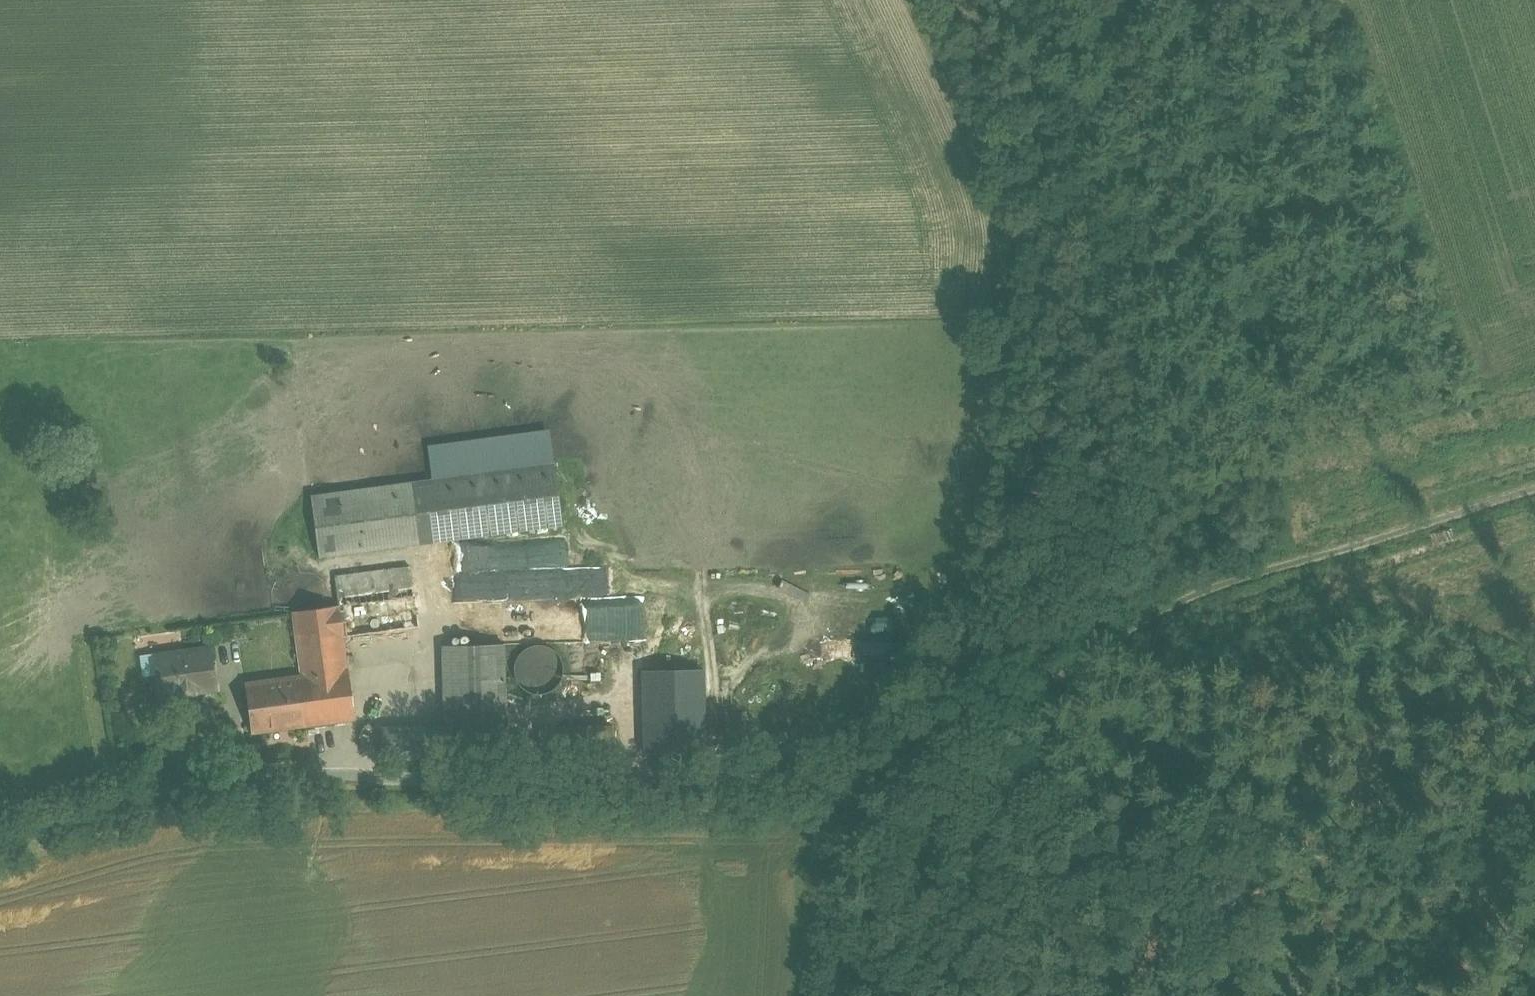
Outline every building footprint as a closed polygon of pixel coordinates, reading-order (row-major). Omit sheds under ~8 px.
[(554,463),(310,496),(318,557),(563,524),(554,463)] [(418,627),(410,567),(335,577),(339,607),(292,613),(300,675),(244,682),(251,737),(357,723),(346,636),(418,627)] [(643,639),(642,598),(551,601),(552,642),(643,639)] [(869,608),(866,632),(897,636),(900,612),(869,608)] [(506,646),(442,647),(443,727),(382,728),(383,761),(508,759),(506,646)] [(552,690),(552,649),(511,648),(511,690),(552,690)] [(213,649),(151,657),(157,699),(219,690),(213,649)] [(699,667),(639,669),(642,753),(702,751),(699,667)] [(539,729),(540,755),(613,755),(613,728),(539,729)]
